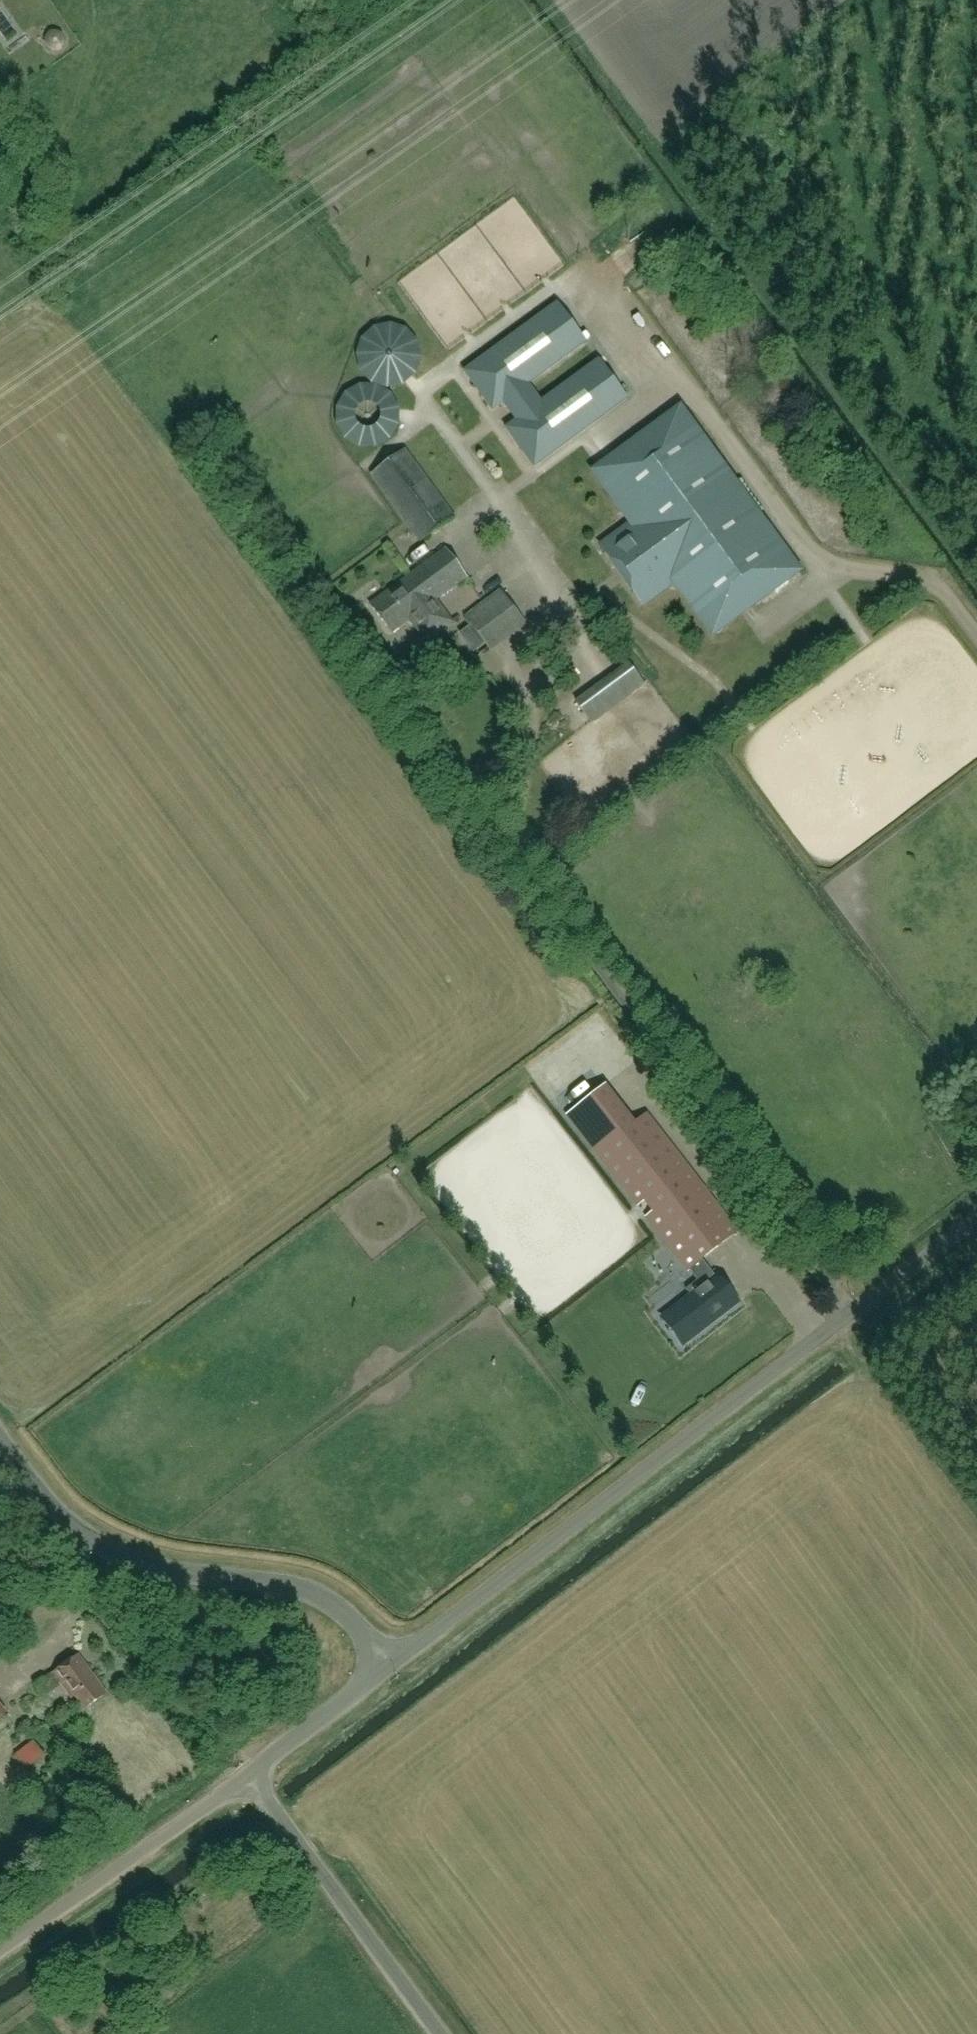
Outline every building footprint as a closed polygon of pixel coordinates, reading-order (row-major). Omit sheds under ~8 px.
[(14,28),(6,8),(0,10),(0,21),(4,31),(14,28)] [(516,420),(505,428),(534,467),(534,466),(534,467),(627,398),(599,359),(541,401),(528,384),(586,342),(557,303),(464,371),(492,410),(503,402),(516,420)] [(601,546),(616,566),(643,604),(675,581),(712,633),(726,623),(798,570),(680,409),(595,472),(632,523),(601,546)] [(405,452),(372,475),(418,540),(451,516),(405,452)] [(503,553),(515,540),(507,532),(495,545),(503,553)] [(391,632),(410,619),(426,641),(452,622),(435,599),(465,577),(444,549),(370,604),(391,632)] [(503,591),(467,618),(489,647),(524,621),(503,591)] [(594,687),(576,702),(591,720),(609,706),(594,687)] [(533,1044),(538,1053),(555,1043),(550,1034),(533,1044)] [(689,1321),(699,1333),(739,1303),(718,1275),(716,1277),(702,1259),(737,1231),(610,1066),(559,1105),(687,1270),(689,1269),(697,1280),(686,1289),(691,1296),(673,1310),(685,1325),(689,1321)] [(71,1696),(74,1694),(85,1709),(106,1693),(77,1655),(53,1672),(71,1696)] [(44,1755),(32,1741),(15,1754),(28,1768),(44,1755)]
